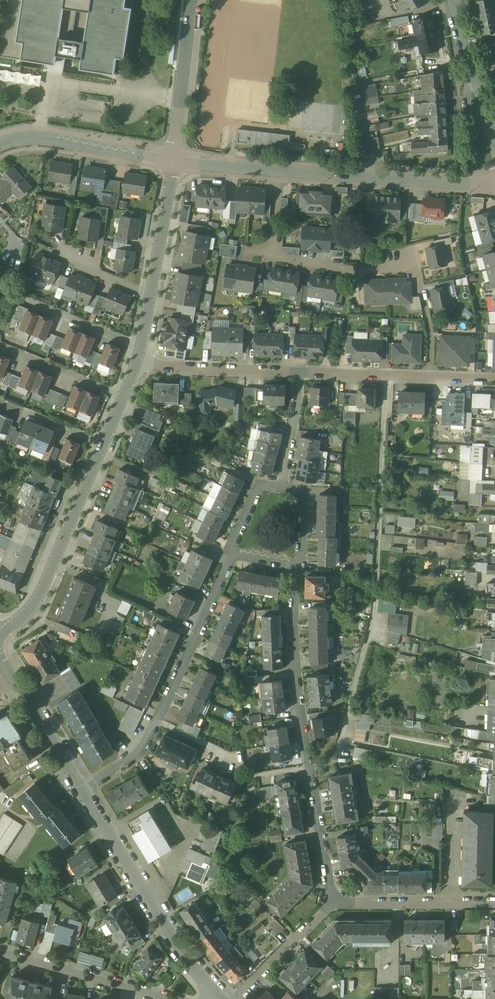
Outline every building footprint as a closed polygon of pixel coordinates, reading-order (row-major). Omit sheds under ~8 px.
[(0,56),(0,57),(14,59),(43,63),(55,65),(57,55),(60,55),(65,56),(82,59),(80,69),(115,74),(118,58),(124,59),(134,0),(9,0),(0,56)] [(400,1),(396,3),(396,4),(397,3),(402,12),(411,7),(413,9),(417,7),(418,9),(430,2),(428,0),(399,0),(400,1)] [(476,1),(482,35),(494,33),(494,5),(494,0),(483,0),(476,1)] [(408,16),(391,20),(392,26),(409,23),(408,16)] [(432,17),(414,20),(415,24),(413,24),(415,34),(417,34),(435,30),(432,17)] [(435,30),(417,34),(418,38),(419,46),(421,54),(439,51),(435,30)] [(418,38),(398,41),(400,50),(406,49),(406,51),(412,50),(412,47),(419,46),(418,38)] [(40,86),(42,75),(0,69),(0,80),(40,86)] [(443,71),(424,75),(425,81),(422,81),(422,90),(428,90),(444,89),(443,71)] [(375,84),(363,87),(365,100),(378,98),(375,84)] [(444,89),(428,90),(428,95),(415,96),(415,104),(445,102),(444,89)] [(378,98),(365,100),(367,106),(379,104),(378,98)] [(445,102),(415,104),(415,110),(426,109),(426,111),(429,111),(429,115),(427,115),(427,114),(417,114),(417,117),(422,116),(446,115),(445,102)] [(377,110),(367,112),(369,124),(379,122),(377,110)] [(446,115),(422,116),(423,122),(417,122),(417,128),(447,126),(446,115)] [(388,122),(369,125),(370,131),(389,127),(388,122)] [(447,126),(417,128),(418,135),(429,134),(429,139),(448,138),(447,126)] [(290,135),(238,129),(236,143),(282,148),(288,149),(289,143),(290,135)] [(380,150),(378,137),(371,138),(373,151),(380,150)] [(371,138),(364,140),(366,152),(373,151),(371,138)] [(429,139),(428,139),(428,143),(412,144),(413,153),(448,151),(448,138),(429,139)] [(305,144),(289,143),(288,149),(304,151),(305,144)] [(73,165),(52,161),(49,180),(70,183),(72,176),(73,165)] [(107,170),(85,166),(82,185),(104,189),(106,179),(107,170)] [(2,178),(0,180),(0,198),(2,196),(4,198),(13,189),(12,188),(14,186),(23,196),(26,193),(27,194),(29,192),(28,191),(32,188),(13,168),(2,178)] [(147,176),(125,173),(122,192),(144,195),(147,176)] [(78,177),(72,176),(70,183),(68,193),(75,194),(78,177)] [(115,180),(106,179),(104,189),(101,206),(109,208),(110,208),(112,198),(115,180)] [(121,181),(115,180),(112,198),(118,199),(121,181)] [(212,186),(198,185),(196,206),(210,207),(212,186)] [(226,187),(212,186),(210,207),(224,208),(225,201),(226,187)] [(246,189),(238,188),(237,202),(236,212),(237,212),(250,212),(251,190),(246,190),(246,189)] [(265,190),(257,189),(256,190),(251,190),(250,212),(264,213),(265,203),(265,190)] [(317,191),(299,190),(297,213),(315,215),(317,191)] [(335,193),(317,191),(315,215),(333,216),(335,193)] [(389,220),(390,196),(380,196),(380,200),(379,214),(372,213),(372,219),(389,220)] [(390,196),(389,220),(399,221),(399,219),(400,201),(401,197),(390,196)] [(118,199),(112,198),(110,208),(117,209),(118,199)] [(380,200),(369,199),(368,213),(372,213),(379,214),(380,200)] [(444,200),(424,199),(424,201),(424,204),(423,215),(424,215),(431,215),(433,218),(443,219),(444,200)] [(408,202),(400,201),(399,219),(407,220),(408,202)] [(271,204),(265,203),(264,213),(263,221),(270,222),(271,204)] [(424,204),(411,203),(410,221),(423,222),(424,215),(423,215),(424,204)] [(65,207),(45,204),(41,229),(61,232),(65,207)] [(191,206),(183,204),(180,222),(188,223),(191,206)] [(0,206),(0,216),(5,221),(10,216),(0,206)] [(101,206),(97,206),(95,219),(101,220),(100,221),(107,222),(109,208),(101,206)] [(476,216),(480,230),(494,225),(494,211),(476,216)] [(140,219),(122,216),(118,236),(118,237),(128,238),(137,240),(140,219)] [(95,219),(82,217),(79,238),(97,241),(100,221),(101,220),(95,219)] [(210,227),(192,224),(190,232),(208,236),(210,227)] [(480,230),(484,243),(492,241),(494,240),(494,225),(480,230)] [(318,228),(304,228),(302,249),(316,249),(318,228)] [(332,229),(318,228),(316,249),(330,250),(332,229)] [(190,232),(185,232),(183,245),(207,249),(209,236),(208,236),(190,232)] [(128,238),(118,237),(118,236),(115,236),(114,242),(127,244),(128,238)] [(451,237),(434,241),(435,247),(443,245),(443,246),(453,244),(451,237)] [(484,243),(477,245),(478,251),(491,247),(494,246),(492,241),(484,243)] [(127,244),(114,242),(113,248),(118,249),(131,251),(132,245),(127,244)] [(237,246),(222,243),(220,255),(236,258),(237,246)] [(207,249),(183,245),(181,259),(184,259),(202,262),(204,263),(207,249)] [(435,247),(427,248),(431,268),(447,265),(443,246),(443,245),(435,247)] [(300,248),(283,247),(288,254),(299,256),(300,248)] [(478,251),(476,252),(478,257),(484,256),(493,253),(491,247),(478,251)] [(131,251),(118,249),(115,269),(132,272),(135,251),(131,251)] [(484,256),(488,269),(494,267),(494,252),(493,253),(484,256)] [(61,263),(37,253),(29,273),(52,283),(53,283),(57,273),(61,263)] [(202,262),(184,259),(183,267),(201,270),(202,262)] [(237,266),(228,265),(224,288),(238,290),(242,268),(237,267),(237,266)] [(201,270),(183,267),(182,273),(200,277),(201,270)] [(247,269),(242,268),(238,290),(252,292),(256,269),(247,268),(247,269)] [(286,271),(272,268),(270,280),(269,289),(282,291),(286,271)] [(299,273),(286,271),(282,291),(296,293),(298,285),(299,273)] [(57,273),(53,283),(52,283),(49,289),(56,292),(58,288),(63,276),(57,273)] [(182,273),(178,273),(175,288),(199,292),(202,277),(200,277),(182,273)] [(78,278),(71,275),(69,278),(64,290),(63,294),(64,295),(63,296),(64,298),(71,301),(73,300),(74,299),(76,299),(85,277),(80,275),(78,278)] [(325,277),(312,275),(310,286),(308,295),(322,297),(325,277)] [(63,276),(58,288),(64,290),(69,278),(63,276)] [(90,280),(85,277),(76,299),(88,305),(89,305),(93,293),(97,286),(89,282),(90,280)] [(339,279),(325,277),(322,297),(336,299),(337,291),(339,279)] [(406,278),(396,279),(397,281),(392,281),(392,279),(387,279),(389,303),(400,303),(399,298),(411,297),(411,282),(406,282),(406,278)] [(270,280),(264,279),(264,283),(262,295),(268,296),(269,289),(270,280)] [(381,282),(377,282),(377,280),(365,281),(366,299),(366,300),(377,299),(378,304),(389,303),(387,279),(381,280),(381,282)] [(454,280),(438,283),(439,289),(447,287),(455,285),(454,280)] [(491,282),(484,284),(485,290),(494,288),(494,281),(491,282)] [(304,285),(298,285),(296,293),(295,300),(301,301),(304,285)] [(310,286),(304,285),(301,301),(307,302),(308,295),(310,286)] [(439,289),(431,290),(435,310),(453,306),(451,297),(449,295),(447,287),(439,289)] [(131,297),(111,288),(106,299),(103,306),(123,314),(131,297)] [(199,292),(175,288),(173,301),(179,302),(197,305),(199,292)] [(484,291),(484,298),(494,297),(494,296),(494,288),(485,290),(484,291)] [(343,292),(337,291),(336,299),(335,307),(341,307),(343,292)] [(93,293),(89,305),(88,305),(95,308),(100,296),(93,293)] [(106,299),(100,296),(95,308),(93,313),(96,314),(99,316),(103,306),(106,299)] [(419,296),(411,297),(411,310),(422,309),(419,296)] [(197,305),(179,302),(177,311),(195,314),(197,305)] [(29,308),(19,304),(14,318),(23,322),(28,310),(29,308)] [(28,310),(23,322),(19,329),(32,335),(40,315),(28,310)] [(53,321),(40,315),(32,335),(45,340),(53,321)] [(190,321),(170,318),(169,324),(168,324),(168,325),(169,325),(168,331),(167,331),(188,335),(190,321)] [(83,333),(70,328),(65,339),(62,347),(74,352),(83,333)] [(332,328),(323,328),(323,337),(324,337),(323,346),(330,346),(331,334),(332,334),(332,328)] [(230,329),(214,329),(213,353),(229,353),(230,329)] [(243,330),(230,329),(229,353),(242,354),(242,349),(243,331),(243,330)] [(206,330),(203,348),(211,349),(212,331),(206,330)] [(188,335),(167,331),(167,332),(166,337),(166,338),(165,345),(177,347),(185,349),(185,348),(188,335)] [(51,333),(46,345),(52,347),(57,336),(51,333)] [(96,338),(83,333),(74,352),(87,357),(87,358),(91,350),(96,338)] [(270,335),(256,334),(255,343),(255,355),(269,355),(270,335)] [(284,335),(270,335),(269,355),(283,356),(283,344),(284,335)] [(394,347),(393,360),(393,361),(420,362),(421,336),(404,335),(403,348),(394,347)] [(57,336),(52,347),(58,350),(60,346),(62,347),(65,339),(57,336)] [(310,336),(296,336),(295,344),(295,356),(309,357),(310,336)] [(323,337),(310,336),(309,357),(323,357),(323,346),(324,337),(323,337)] [(470,337),(442,336),(441,351),(440,351),(440,362),(442,364),(453,365),(453,364),(469,365),(470,337)] [(368,340),(354,340),(353,360),(367,360),(368,340)] [(382,341),(368,340),(367,360),(381,361),(382,341)] [(121,349),(108,343),(103,355),(99,362),(100,363),(99,364),(102,365),(100,370),(108,373),(111,367),(113,368),(115,362),(118,361),(119,358),(117,356),(121,349)] [(185,349),(177,347),(175,358),(185,360),(187,349),(185,348),(185,349)] [(97,352),(91,350),(87,358),(87,357),(86,361),(92,364),(97,352)] [(103,355),(97,352),(92,364),(98,366),(99,364),(100,363),(99,362),(103,355)] [(2,378),(10,359),(0,355),(0,378),(2,378)] [(22,378),(19,385),(31,391),(40,371),(27,366),(22,378)] [(52,377),(40,371),(31,391),(44,396),(52,377)] [(8,372),(3,383),(9,385),(13,374),(8,372)] [(22,378),(13,374),(9,385),(8,386),(17,390),(19,385),(22,378)] [(180,383),(155,382),(154,400),(178,401),(179,401),(179,392),(180,383)] [(285,385),(264,384),(263,388),(263,400),(263,402),(270,402),(270,404),(275,404),(275,403),(284,403),(285,385)] [(88,391),(75,386),(67,405),(80,411),(88,391)] [(236,391),(219,386),(218,389),(216,401),(216,403),(232,407),(236,391)] [(328,387),(318,387),(318,386),(313,386),(313,387),(312,387),(311,404),(327,404),(328,387)] [(263,388),(250,388),(249,400),(263,400),(263,388)] [(376,389),(359,388),(359,394),(358,405),(358,406),(375,406),(376,389)] [(56,391),(50,389),(45,400),(51,403),(56,391)] [(218,389),(198,392),(199,399),(200,405),(199,411),(209,414),(209,410),(209,406),(209,403),(213,403),(216,401),(218,389)] [(62,394),(56,391),(51,403),(57,405),(62,394)] [(101,397),(88,391),(80,411),(92,416),(101,397)] [(191,393),(179,392),(179,401),(178,401),(178,404),(191,405),(191,393)] [(424,393),(401,392),(400,403),(400,409),(411,410),(424,410),(424,393)] [(359,394),(346,393),(346,405),(358,405),(359,394)] [(465,393),(456,393),(456,394),(448,394),(448,400),(443,400),(442,424),(451,424),(451,421),(464,421),(465,412),(464,412),(465,393)] [(491,394),(473,393),(472,407),(479,407),(490,408),(491,399),(491,394)] [(68,396),(62,394),(57,405),(63,408),(68,396)] [(400,403),(393,402),(392,412),(400,413),(400,409),(400,403)] [(161,414),(151,410),(147,419),(158,423),(159,420),(161,414)] [(356,411),(344,410),(344,425),(356,426),(356,411)] [(472,413),(465,412),(464,421),(464,425),(472,425),(472,414),(472,413)] [(1,414),(0,416),(0,432),(7,435),(11,425),(13,420),(1,414)] [(143,417),(142,417),(140,422),(140,421),(137,429),(131,444),(130,443),(126,454),(146,463),(157,436),(153,434),(156,429),(160,430),(163,422),(159,420),(158,423),(147,419),(143,417)] [(40,426),(26,421),(21,432),(18,441),(18,442),(32,447),(40,426)] [(11,425),(7,435),(6,438),(12,441),(16,430),(17,428),(11,425)] [(54,432),(40,426),(32,447),(45,452),(45,453),(49,444),(54,432)] [(280,432),(261,429),(259,440),(277,443),(278,443),(280,432)] [(12,441),(11,443),(17,445),(18,442),(18,441),(21,432),(16,430),(12,441)] [(343,435),(332,434),(331,443),(342,444),(343,435)] [(319,439),(300,436),(298,446),(317,449),(319,439)] [(80,444),(67,439),(59,458),(72,463),(75,457),(78,457),(79,454),(77,452),(80,444)] [(259,440),(256,439),(255,439),(253,449),(254,449),(256,450),(275,453),(276,453),(277,443),(259,440)] [(54,447),(49,444),(45,453),(45,452),(43,457),(49,460),(49,458),(54,447)] [(355,445),(344,444),(344,454),(354,455),(355,445)] [(317,449),(298,446),(297,457),(300,457),(315,460),(317,449)] [(484,447),(471,446),(470,463),(483,464),(484,447)] [(60,449),(54,447),(49,458),(56,461),(60,449)] [(275,453),(256,450),(254,460),(272,463),(273,463),(275,453)] [(315,460),(300,457),(298,468),(317,470),(318,460),(315,460)] [(254,460),(252,471),(270,474),(272,463),(254,460)] [(470,463),(460,463),(459,479),(464,479),(469,480),(470,463)] [(483,464),(470,463),(469,480),(482,480),(483,464)] [(63,481),(31,467),(25,482),(34,486),(56,496),(57,496),(63,481)] [(317,470),(298,468),(297,478),(315,481),(317,470)] [(138,477),(120,469),(116,480),(119,481),(134,487),(138,477)] [(244,480),(228,473),(223,486),(238,493),(244,480)] [(145,480),(138,477),(134,487),(136,488),(140,490),(145,480)] [(165,482),(153,477),(150,484),(162,489),(165,482)] [(482,480),(469,480),(469,493),(482,493),(482,483),(482,480)] [(134,487),(119,481),(114,491),(132,498),(136,488),(134,487)] [(178,483),(174,489),(181,493),(185,486),(178,483)] [(482,483),(482,493),(491,494),(494,494),(494,488),(494,487),(493,486),(493,484),(482,483)] [(217,485),(213,494),(218,496),(222,487),(217,485)] [(56,496),(34,486),(28,502),(50,511),(56,496)] [(238,493),(223,486),(222,487),(218,496),(217,498),(232,505),(238,493)] [(140,490),(136,488),(132,498),(138,501),(142,491),(140,490)] [(132,498),(114,491),(110,500),(128,508),(132,498)] [(482,493),(469,493),(468,505),(482,505),(482,493)] [(336,495),(320,494),(319,508),(336,509),(336,495)] [(138,501),(132,498),(128,508),(134,510),(138,501)] [(232,505),(217,498),(211,511),(225,517),(227,518),(232,505)] [(128,508),(110,500),(106,511),(124,519),(128,508)] [(50,511),(28,502),(20,521),(42,530),(50,511)] [(336,509),(319,508),(319,522),(335,523),(336,509)] [(211,511),(210,510),(204,523),(219,530),(225,517),(211,511)] [(396,525),(414,525),(414,515),(396,515),(396,525)] [(204,523),(196,519),(192,530),(199,533),(204,523)] [(42,530),(20,521),(13,539),(35,548),(42,530)] [(117,528),(98,521),(94,531),(97,532),(112,538),(117,528)] [(335,523),(319,522),(318,536),(320,536),(335,536),(335,523)] [(219,530),(204,523),(199,533),(198,535),(213,542),(219,530)] [(392,532),(393,525),(385,523),(384,531),(392,532)] [(479,523),(475,523),(475,530),(486,531),(486,533),(493,533),(493,531),(492,531),(492,523),(479,523)] [(112,538),(97,532),(93,542),(111,549),(115,539),(112,538)] [(465,535),(458,534),(457,541),(464,542),(465,535)] [(0,535),(0,547),(8,550),(13,539),(0,535)] [(335,536),(320,536),(320,550),(336,551),(336,536),(335,536)] [(487,538),(475,537),(475,545),(487,545),(487,538)] [(35,548),(13,539),(8,550),(1,567),(23,576),(35,548)] [(111,549),(93,542),(89,552),(107,560),(111,549)] [(193,553),(186,550),(181,561),(189,565),(192,560),(190,559),(193,553)] [(336,551),(320,550),(319,564),(335,565),(336,551)] [(212,559),(194,551),(193,553),(190,559),(192,560),(189,565),(208,574),(211,566),(209,566),(212,559)] [(107,560),(89,552),(84,563),(102,570),(107,560)] [(208,574),(189,565),(181,561),(178,568),(185,571),(181,578),(199,587),(202,580),(204,581),(208,574)] [(487,562),(476,562),(476,571),(488,571),(488,564),(487,564),(487,562)] [(1,567),(0,570),(0,585),(17,592),(23,576),(1,567)] [(255,573),(240,571),(237,587),(245,588),(244,594),(251,595),(252,590),(255,573)] [(268,576),(255,573),(252,590),(265,592),(268,576)] [(282,578),(268,576),(265,592),(279,594),(282,578)] [(325,577),(307,576),(306,597),(324,598),(325,577)] [(73,577),(57,616),(80,625),(96,587),(73,577)] [(195,600),(176,591),(167,610),(187,619),(195,600)] [(124,599),(120,610),(128,613),(133,603),(124,599)] [(244,610),(229,603),(223,616),(238,623),(244,610)] [(155,608),(149,606),(147,611),(152,614),(155,608)] [(313,608),(310,608),(310,622),(327,621),(326,607),(325,607),(313,608)] [(265,610),(257,610),(257,618),(263,617),(263,616),(265,616),(265,610)] [(152,614),(147,611),(144,617),(153,621),(155,616),(152,614)] [(404,615),(389,613),(387,625),(407,627),(408,621),(403,621),(404,615)] [(277,615),(270,615),(265,616),(263,616),(263,617),(264,641),(283,641),(283,635),(282,635),(281,614),(277,615)] [(238,623),(223,616),(217,629),(232,636),(238,623)] [(327,621),(310,622),(311,636),(327,635),(327,621)] [(71,628),(59,623),(56,630),(69,635),(71,628)] [(181,634),(160,624),(154,637),(175,646),(181,634)] [(232,636),(217,629),(212,641),(226,648),(232,636)] [(401,634),(390,631),(387,642),(397,646),(401,634)] [(327,635),(311,636),(311,649),(327,649),(327,635)] [(175,646),(154,637),(148,649),(169,659),(175,646)] [(40,640),(32,645),(31,643),(27,645),(28,647),(23,650),(33,667),(53,655),(50,650),(47,651),(40,640)] [(226,648),(212,641),(206,654),(215,659),(220,661),(226,648)] [(283,641),(264,641),(264,655),(282,654),(282,646),(283,646),(283,641)] [(78,649),(70,646),(68,650),(76,654),(78,649)] [(169,659),(148,649),(137,673),(158,682),(169,659)] [(327,649),(311,649),(311,664),(327,663),(327,649)] [(282,654),(264,655),(265,669),(283,668),(282,654)] [(53,655),(33,667),(43,683),(60,673),(60,672),(54,662),(56,660),(53,655)] [(231,665),(224,661),(224,663),(220,661),(215,659),(213,664),(228,671),(231,665)] [(478,662),(466,660),(465,668),(477,671),(478,662)] [(478,662),(477,671),(494,675),(494,666),(478,662)] [(69,667),(60,672),(60,673),(61,675),(71,669),(69,667)] [(217,674),(202,667),(196,680),(211,686),(212,685),(216,674),(217,674)] [(71,669),(61,675),(68,686),(78,680),(71,669)] [(158,682),(137,673),(126,697),(147,706),(158,682)] [(326,675),(308,677),(308,678),(307,678),(307,679),(307,680),(306,681),(307,682),(307,683),(308,684),(309,684),(310,691),(331,689),(330,683),(327,684),(327,682),(326,675)] [(78,680),(68,686),(70,691),(80,685),(78,680)] [(211,686),(196,680),(190,692),(205,699),(210,689),(211,686)] [(270,681),(261,682),(263,698),(265,697),(284,695),(282,680),(270,681)] [(336,680),(327,682),(327,684),(330,683),(331,689),(337,688),(336,680)] [(117,689),(106,684),(107,684),(106,683),(102,692),(114,698),(118,689),(117,688),(117,689)] [(337,688),(331,689),(332,697),(338,696),(344,695),(343,687),(337,688)] [(331,689),(310,691),(311,706),(332,704),(332,697),(331,689)] [(99,725),(79,691),(59,703),(80,736),(98,725),(99,725)] [(205,699),(190,692),(184,705),(199,712),(204,702),(205,699)] [(284,695),(265,697),(266,711),(266,713),(286,711),(284,695)] [(130,705),(119,700),(116,707),(127,712),(130,705)] [(204,702),(199,712),(205,714),(208,706),(206,705),(207,703),(204,702)] [(199,712),(184,705),(179,717),(182,719),(193,724),(194,723),(199,712)] [(145,712),(132,706),(131,706),(132,707),(121,728),(120,728),(120,729),(130,733),(133,728),(134,729),(136,723),(137,724),(140,718),(141,719),(145,712)] [(403,708),(403,717),(412,717),(412,708),(403,708)] [(12,763),(16,770),(32,760),(19,738),(22,736),(9,713),(0,719),(0,770),(12,763)] [(261,714),(249,716),(250,724),(261,722),(261,714)] [(320,718),(314,719),(314,720),(312,721),(313,728),(315,727),(317,736),(336,733),(333,716),(331,716),(320,718)] [(201,727),(194,723),(193,724),(182,719),(178,726),(197,735),(201,727)] [(415,721),(407,720),(406,727),(414,728),(415,721)] [(80,736),(78,737),(94,763),(114,751),(98,725),(80,736)] [(286,726),(269,729),(269,734),(266,734),(268,746),(271,745),(289,742),(288,734),(289,731),(289,728),(286,727),(286,726)] [(366,731),(355,729),(353,741),(364,743),(366,731)] [(480,730),(479,737),(494,740),(494,733),(480,730)] [(165,734),(156,753),(173,761),(181,742),(165,734)] [(181,742),(173,761),(189,768),(197,749),(181,742)] [(289,742),(271,745),(274,760),(291,758),(291,757),(294,755),(293,752),(290,750),(289,742)] [(491,743),(491,746),(486,745),(485,748),(484,747),(483,750),(491,752),(491,754),(494,755),(494,744),(491,743)] [(356,748),(354,760),(365,762),(368,750),(356,748)] [(494,755),(494,760),(478,757),(477,765),(494,769),(493,775),(494,775),(494,755)] [(220,776),(202,768),(199,775),(197,775),(191,787),(211,796),(220,776)] [(333,799),(353,796),(351,784),(353,784),(351,773),(329,777),(333,799)] [(487,774),(487,775),(490,775),(490,786),(487,785),(487,794),(488,794),(487,802),(494,802),(494,775),(493,775),(487,774)] [(140,776),(110,794),(120,810),(150,793),(140,776)] [(237,784),(220,776),(211,796),(227,803),(237,784)] [(295,780),(278,783),(280,797),(299,794),(298,786),(296,787),(295,780)] [(56,808),(35,782),(20,794),(42,821),(43,819),(56,808)] [(272,787),(259,789),(261,799),(274,797),(272,787)] [(299,794),(280,797),(282,809),(299,806),(298,801),(300,800),(299,794)] [(353,796),(333,799),(337,823),(359,819),(357,809),(355,809),(353,796)] [(484,802),(483,812),(493,812),(493,813),(494,813),(494,802),(487,802),(484,802)] [(299,806),(282,809),(284,822),(301,819),(301,817),(302,817),(303,815),(303,813),(302,812),(301,811),(300,811),(299,806)] [(80,833),(58,807),(56,808),(43,819),(65,845),(80,833)] [(171,848),(148,811),(128,823),(150,860),(171,848)] [(463,835),(491,836),(491,825),(493,825),(493,813),(493,812),(483,812),(464,811),(463,835)] [(0,820),(0,853),(3,855),(23,825),(4,813),(0,820)] [(301,819),(284,822),(286,834),(304,831),(301,819)] [(410,834),(410,824),(400,824),(400,827),(400,834),(410,834)] [(421,832),(421,824),(411,824),(411,832),(421,832)] [(211,826),(201,849),(214,854),(224,831),(211,826)] [(368,827),(357,829),(358,835),(369,833),(368,827)] [(355,835),(337,838),(339,852),(357,850),(355,835)] [(463,861),(490,861),(492,861),(493,836),(491,836),(463,835),(463,848),(461,848),(462,849),(463,849),(463,861)] [(305,842),(286,845),(288,864),(308,860),(305,842)] [(82,849),(75,853),(76,855),(70,858),(71,860),(67,866),(74,876),(79,873),(80,874),(98,862),(89,846),(82,850),(82,849)] [(200,850),(199,852),(189,849),(185,858),(193,862),(202,866),(207,856),(208,854),(200,850)] [(357,850),(339,852),(342,867),(355,865),(361,871),(367,866),(358,856),(357,850)] [(202,866),(193,862),(180,893),(194,898),(197,897),(200,889),(206,874),(210,864),(213,858),(207,856),(202,866)] [(290,877),(305,891),(306,892),(310,888),(312,880),(311,875),(310,875),(308,860),(288,864),(290,877)] [(490,861),(463,861),(463,885),(492,886),(492,872),(490,872),(490,861)] [(220,868),(210,864),(206,874),(215,878),(220,868)] [(385,875),(376,875),(367,866),(361,871),(368,878),(368,891),(385,891),(385,875)] [(426,874),(412,875),(412,891),(426,891),(426,879),(433,879),(433,870),(426,871),(426,874)] [(118,894),(104,872),(87,883),(88,884),(91,881),(99,894),(95,896),(101,905),(101,904),(118,894)] [(398,875),(385,875),(385,891),(399,891),(398,875)] [(412,891),(412,875),(398,875),(399,891),(412,891)] [(0,877),(0,923),(5,925),(17,882),(0,877)] [(305,891),(290,877),(267,901),(282,915),(305,891)] [(53,904),(44,901),(43,904),(41,912),(41,915),(49,917),(50,914),(53,904)] [(195,902),(181,911),(194,931),(207,921),(207,920),(200,910),(195,902)] [(43,904),(36,903),(34,910),(41,912),(43,904)] [(101,905),(90,911),(93,917),(104,910),(101,904),(101,905)] [(124,906),(116,911),(115,910),(114,909),(113,909),(112,909),(112,910),(111,910),(111,911),(111,912),(111,914),(105,918),(114,932),(134,920),(131,916),(129,915),(124,906)] [(211,918),(204,907),(200,910),(207,920),(211,918)] [(56,916),(50,914),(49,917),(46,928),(52,930),(54,923),(56,916)] [(39,922),(23,918),(17,941),(27,943),(28,941),(33,943),(39,922)] [(275,918),(266,927),(269,930),(268,931),(270,933),(271,932),(276,937),(285,927),(275,918)] [(68,927),(58,924),(56,934),(54,938),(70,942),(72,936),(76,938),(80,922),(70,919),(68,927)] [(134,920),(114,932),(121,944),(126,940),(128,943),(141,934),(136,926),(136,924),(134,920)] [(353,937),(353,920),(334,920),(312,943),(327,957),(325,955),(342,937),(353,937)] [(353,920),(353,937),(391,938),(391,941),(391,920),(353,920)] [(425,920),(405,920),(405,942),(425,942),(425,920)] [(445,920),(425,920),(425,942),(445,942),(445,920)] [(207,921),(194,931),(201,941),(215,931),(207,921)] [(54,923),(52,930),(46,928),(45,931),(56,934),(58,924),(54,923)] [(215,931),(201,941),(209,952),(223,941),(222,940),(218,934),(215,931)] [(141,934),(128,943),(132,949),(145,941),(141,934)] [(485,934),(475,934),(475,942),(485,942),(485,934)] [(485,934),(485,942),(489,942),(489,955),(494,954),(494,934),(488,934),(485,934)] [(234,947),(226,938),(223,941),(230,950),(234,947)] [(223,941),(209,952),(217,962),(230,950),(223,941)] [(246,953),(238,944),(236,946),(244,955),(246,953)] [(244,955),(236,946),(234,947),(230,950),(238,960),(244,955)] [(149,948),(148,949),(147,948),(145,952),(144,954),(145,954),(138,963),(137,962),(136,963),(133,967),(134,967),(133,968),(146,978),(145,978),(146,979),(147,978),(146,977),(161,957),(162,958),(163,957),(162,956),(156,952),(157,951),(156,950),(154,952),(149,948)] [(81,950),(79,961),(104,966),(107,956),(81,950)] [(230,950),(217,962),(226,972),(238,960),(230,950)] [(310,956),(305,950),(303,952),(302,951),(298,955),(299,956),(292,963),(309,979),(322,967),(315,960),(310,955),(310,956)] [(238,960),(226,972),(235,982),(241,976),(243,978),(249,972),(248,970),(251,968),(253,966),(256,963),(247,953),(246,953),(244,955),(238,960)] [(473,955),(473,962),(485,962),(485,970),(487,970),(494,970),(494,954),(489,955),(473,955)] [(309,979),(292,963),(285,971),(284,969),(281,973),(282,974),(280,976),(286,981),(285,982),(290,986),(297,992),(309,979)] [(336,972),(327,964),(322,969),(331,977),(336,972)] [(167,972),(161,981),(165,984),(171,976),(167,972)] [(12,976),(6,998),(49,998),(52,987),(12,976)] [(375,987),(375,998),(399,998),(399,988),(375,987)] [(266,990),(258,998),(276,998),(266,990)] [(474,990),(473,990),(473,998),(487,998),(487,990),(474,990)] [(487,990),(487,998),(494,998),(494,990),(487,990)]
